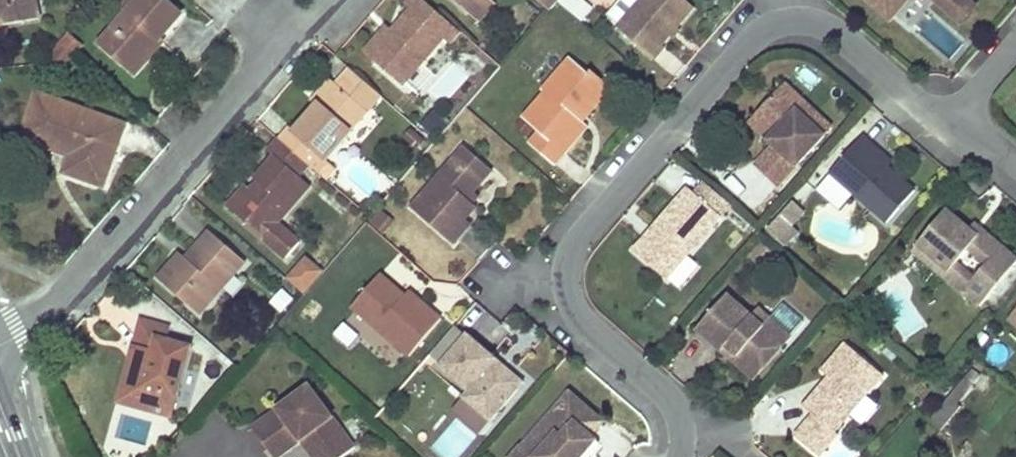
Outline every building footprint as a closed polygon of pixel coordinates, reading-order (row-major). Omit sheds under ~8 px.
[(34,13),(32,0),(0,0),(0,17),(34,13)] [(169,26),(180,13),(165,0),(137,0),(126,13),(100,43),(126,66),(152,35),(158,40),(169,26)] [(116,4),(126,13),(137,0),(119,0),(116,4)] [(393,30),(399,35),(375,62),(402,85),(444,36),(451,43),(462,31),(427,0),(410,0),(406,4),(412,9),(393,30)] [(467,11),(477,0),(454,0),(467,11)] [(495,2),(493,0),(477,0),(467,11),(478,21),(495,2)] [(549,9),(558,0),(539,0),(549,9)] [(618,26),(655,57),(665,45),(663,43),(695,6),(689,0),(640,0),(618,26)] [(891,18),(906,0),(870,0),(891,18)] [(969,0),(937,0),(961,21),(975,5),(969,0)] [(375,62),(399,35),(393,30),(388,25),(364,53),(375,62)] [(70,32),(58,45),(59,46),(72,57),(84,44),(70,32)] [(152,35),(126,66),(135,74),(162,43),(158,40),(152,35)] [(72,57),(59,46),(44,63),(57,75),(72,57)] [(582,81),(589,73),(570,57),(543,88),(546,91),(524,116),(540,131),(531,142),(555,163),(588,125),(583,121),(578,117),(584,109),(589,114),(602,99),(582,81)] [(613,86),(592,69),(589,73),(582,81),(602,99),(613,86)] [(337,84),(331,78),(311,100),(318,106),(337,84)] [(808,100),(787,81),(757,113),(783,137),(776,143),(757,164),(780,184),(824,136),(797,111),(808,100)] [(369,111),(337,84),(318,106),(296,132),(291,128),(281,139),(309,163),(313,166),(322,156),(327,159),(369,111)] [(67,175),(86,182),(104,189),(126,126),(38,95),(22,140),(73,159),(67,175)] [(834,125),(808,100),(797,111),(824,136),(834,125)] [(422,122),(437,136),(450,122),(434,108),(422,122)] [(589,114),(584,109),(578,117),(583,121),(589,114)] [(783,137),(757,113),(751,119),(776,143),(783,137)] [(887,165),(871,151),(875,146),(862,134),(830,171),(888,221),(915,190),(887,165)] [(300,240),(278,222),(310,185),(298,175),(309,163),(281,139),(270,152),(276,156),(257,178),(261,181),(252,191),(234,211),(250,225),(265,237),(288,255),(300,240)] [(492,169),(465,145),(411,207),(453,244),(471,223),(465,218),(476,206),(472,202),(467,198),(473,191),(492,169)] [(892,160),(875,146),(871,151),(887,165),(892,160)] [(335,167),(327,159),(322,156),(313,166),(326,177),(335,167)] [(247,186),(229,207),(234,211),(252,191),(247,186)] [(722,216),(688,186),(652,227),(655,230),(650,236),(644,236),(633,249),(667,279),(722,216)] [(478,196),(473,191),(467,198),(472,202),(478,196)] [(786,245),(810,212),(791,199),(767,231),(786,245)] [(983,229),(978,235),(970,228),(947,209),(917,244),(949,270),(944,276),(979,306),(1015,263),(1015,257),(983,229)] [(382,231),(392,220),(381,210),(371,221),(382,231)] [(983,229),(975,222),(970,228),(978,235),(983,229)] [(655,230),(652,227),(644,236),(650,236),(655,230)] [(191,260),(189,259),(186,257),(181,252),(158,278),(200,313),(245,261),(210,230),(199,242),(204,246),(191,260)] [(204,246),(199,242),(186,257),(189,259),(191,260),(204,246)] [(949,270),(917,244),(912,249),(944,276),(949,270)] [(308,258),(300,268),(314,281),(323,271),(308,258)] [(300,268),(290,279),(305,292),(314,281),(300,268)] [(425,311),(405,294),(379,273),(351,306),(409,355),(441,317),(429,307),(425,311)] [(429,307),(409,289),(405,294),(425,311),(429,307)] [(752,315),(727,294),(697,328),(723,350),(728,345),(739,355),(740,365),(754,377),(784,342),(765,326),(771,318),(758,307),(752,315)] [(790,335),(771,318),(765,326),(784,342),(790,335)] [(351,347),(361,334),(344,321),(333,335),(351,347)] [(143,363),(142,366),(141,370),(129,367),(124,386),(145,392),(140,410),(171,419),(191,350),(166,343),(168,333),(141,325),(134,352),(140,354),(143,363)] [(441,364),(439,366),(468,390),(463,397),(491,421),(519,388),(492,364),(497,358),(468,333),(466,335),(455,325),(430,354),(441,364)] [(883,374),(845,341),(822,368),(829,374),(833,377),(808,407),(813,412),(795,434),(820,455),(839,433),(835,430),(883,374)] [(739,355),(728,345),(723,350),(740,365),(739,355)] [(140,354),(134,352),(129,367),(141,370),(142,366),(143,363),(140,354)] [(524,381),(497,358),(492,364),(519,388),(524,381)] [(980,379),(971,372),(929,421),(940,431),(962,408),(958,405),(980,379)] [(833,377),(829,374),(804,404),(808,407),(833,377)] [(124,386),(119,405),(140,410),(145,392),(124,386)] [(315,447),(322,456),(343,456),(355,448),(309,386),(252,429),(268,450),(300,427),(315,447)] [(572,390),(524,446),(536,456),(581,456),(587,450),(598,438),(592,434),(605,419),(572,390)] [(491,421),(463,397),(451,410),(480,434),(491,421)] [(311,456),(322,456),(315,447),(300,427),(268,450),(273,456),(281,456),(301,443),(311,456)] [(524,446),(514,456),(536,456),(524,446)]
